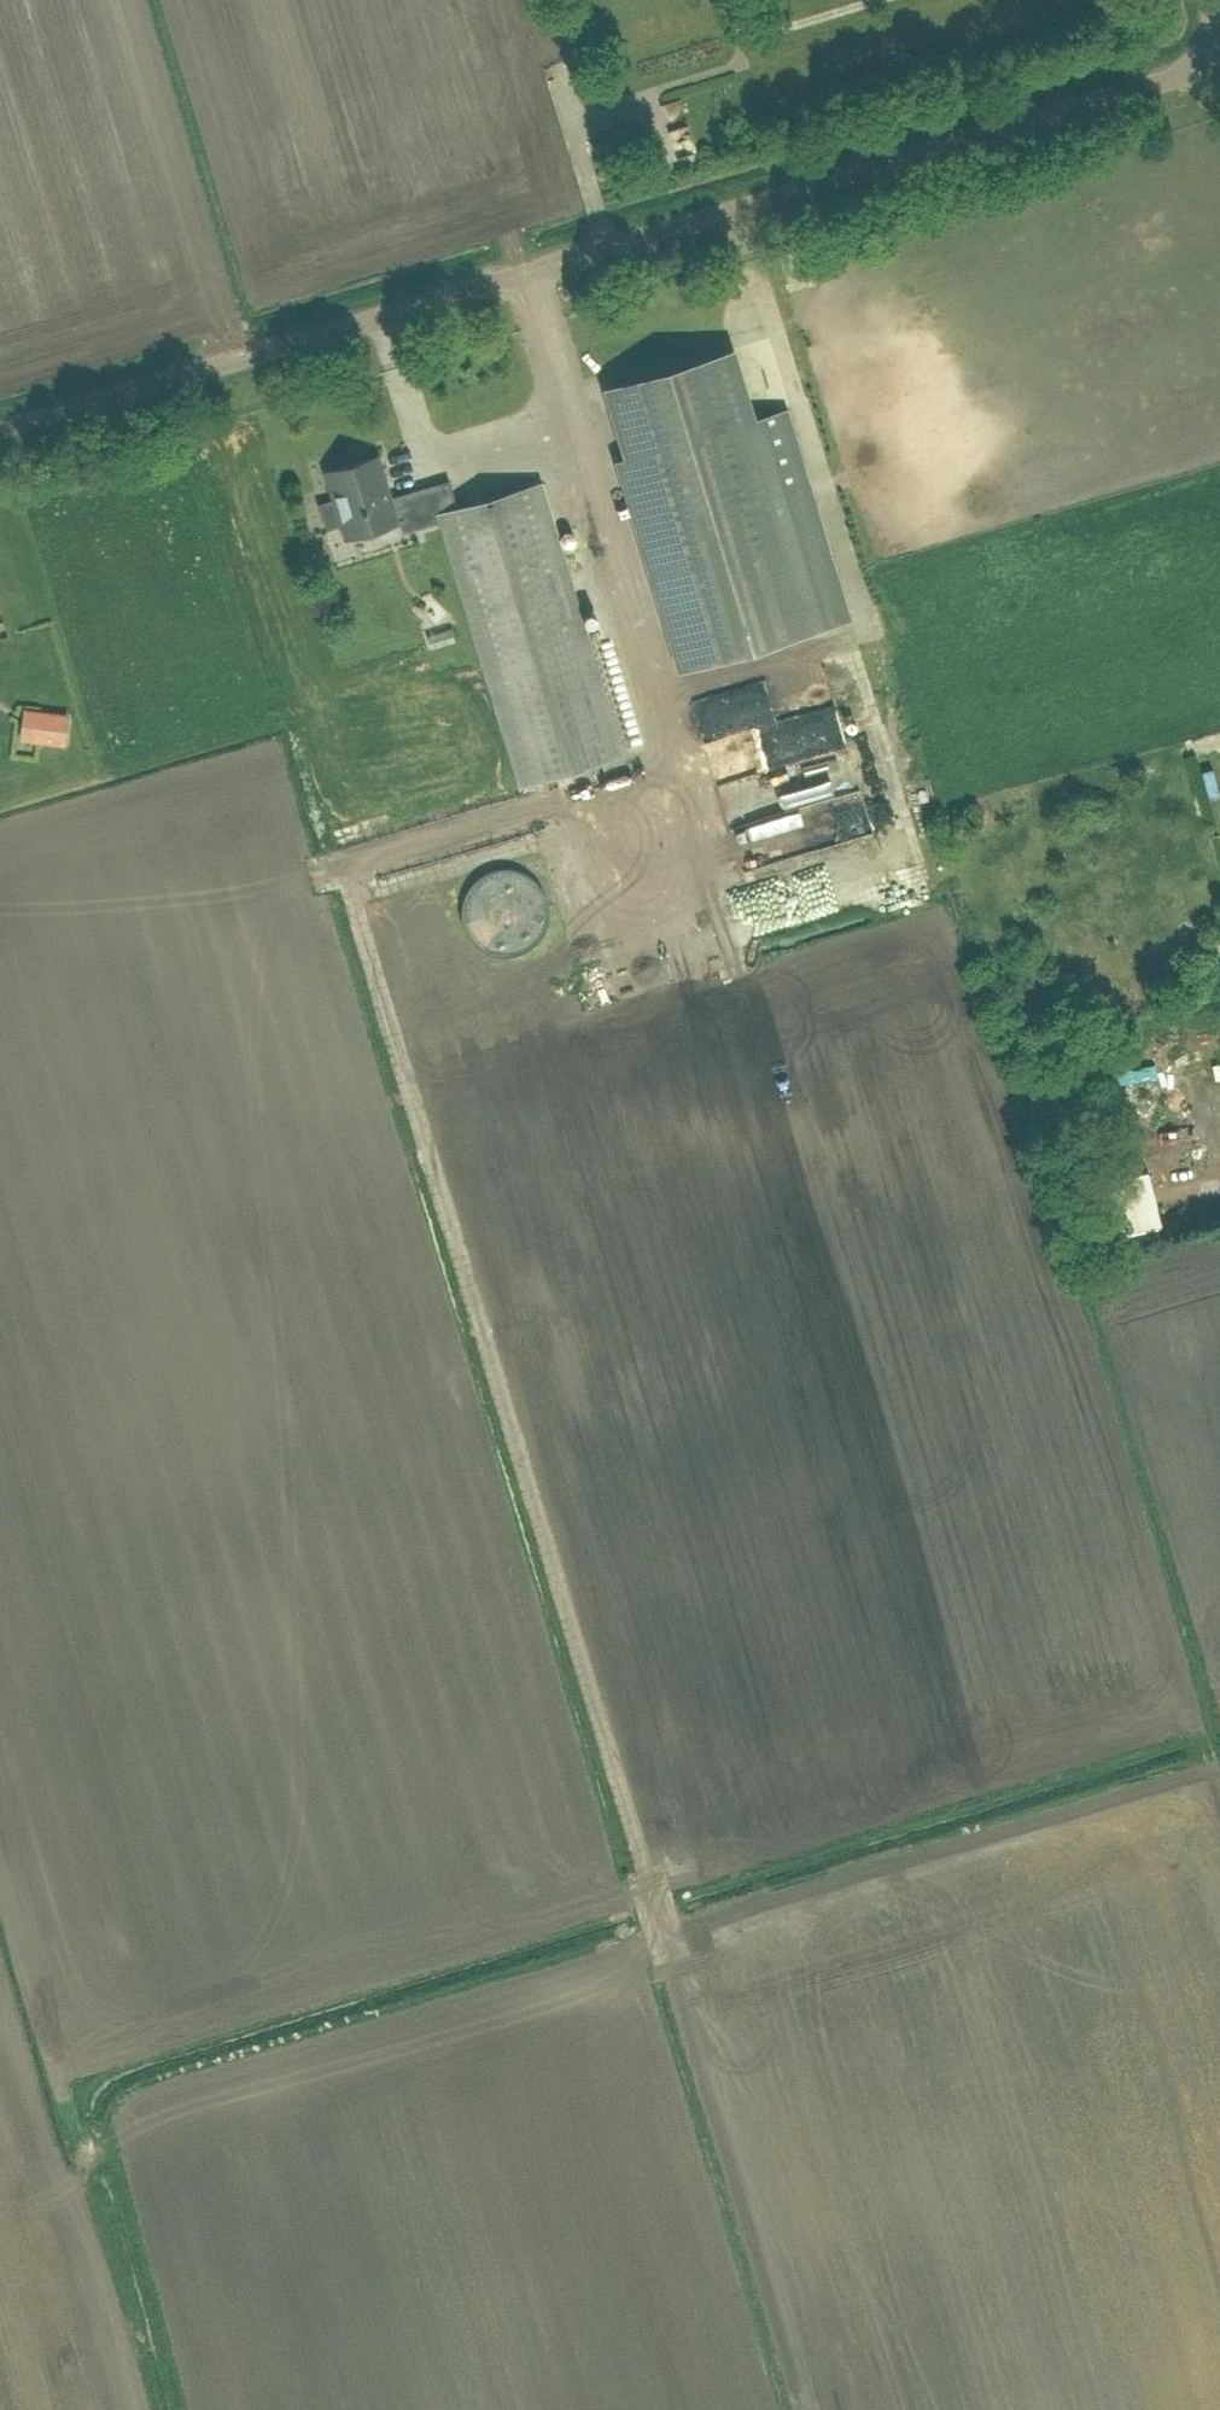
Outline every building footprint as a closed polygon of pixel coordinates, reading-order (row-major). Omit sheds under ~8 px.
[(752,419),(731,350),(607,387),(628,457),(619,460),(682,670),(846,621),(783,410),(752,419)] [(523,785),(620,756),(537,483),(457,508),(449,481),(390,499),(386,484),(376,487),(373,477),(376,476),(370,458),(326,472),(334,500),(319,505),(326,530),(342,525),(346,539),(378,529),(376,524),(395,518),(399,533),(444,520),(523,785)] [(434,652),(459,639),(452,626),(427,639),(434,652)] [(65,747),(69,716),(46,713),(42,744),(65,747)] [(854,760),(723,784),(731,828),(771,821),(777,854),(906,830),(900,798),(862,805),(854,760)]
